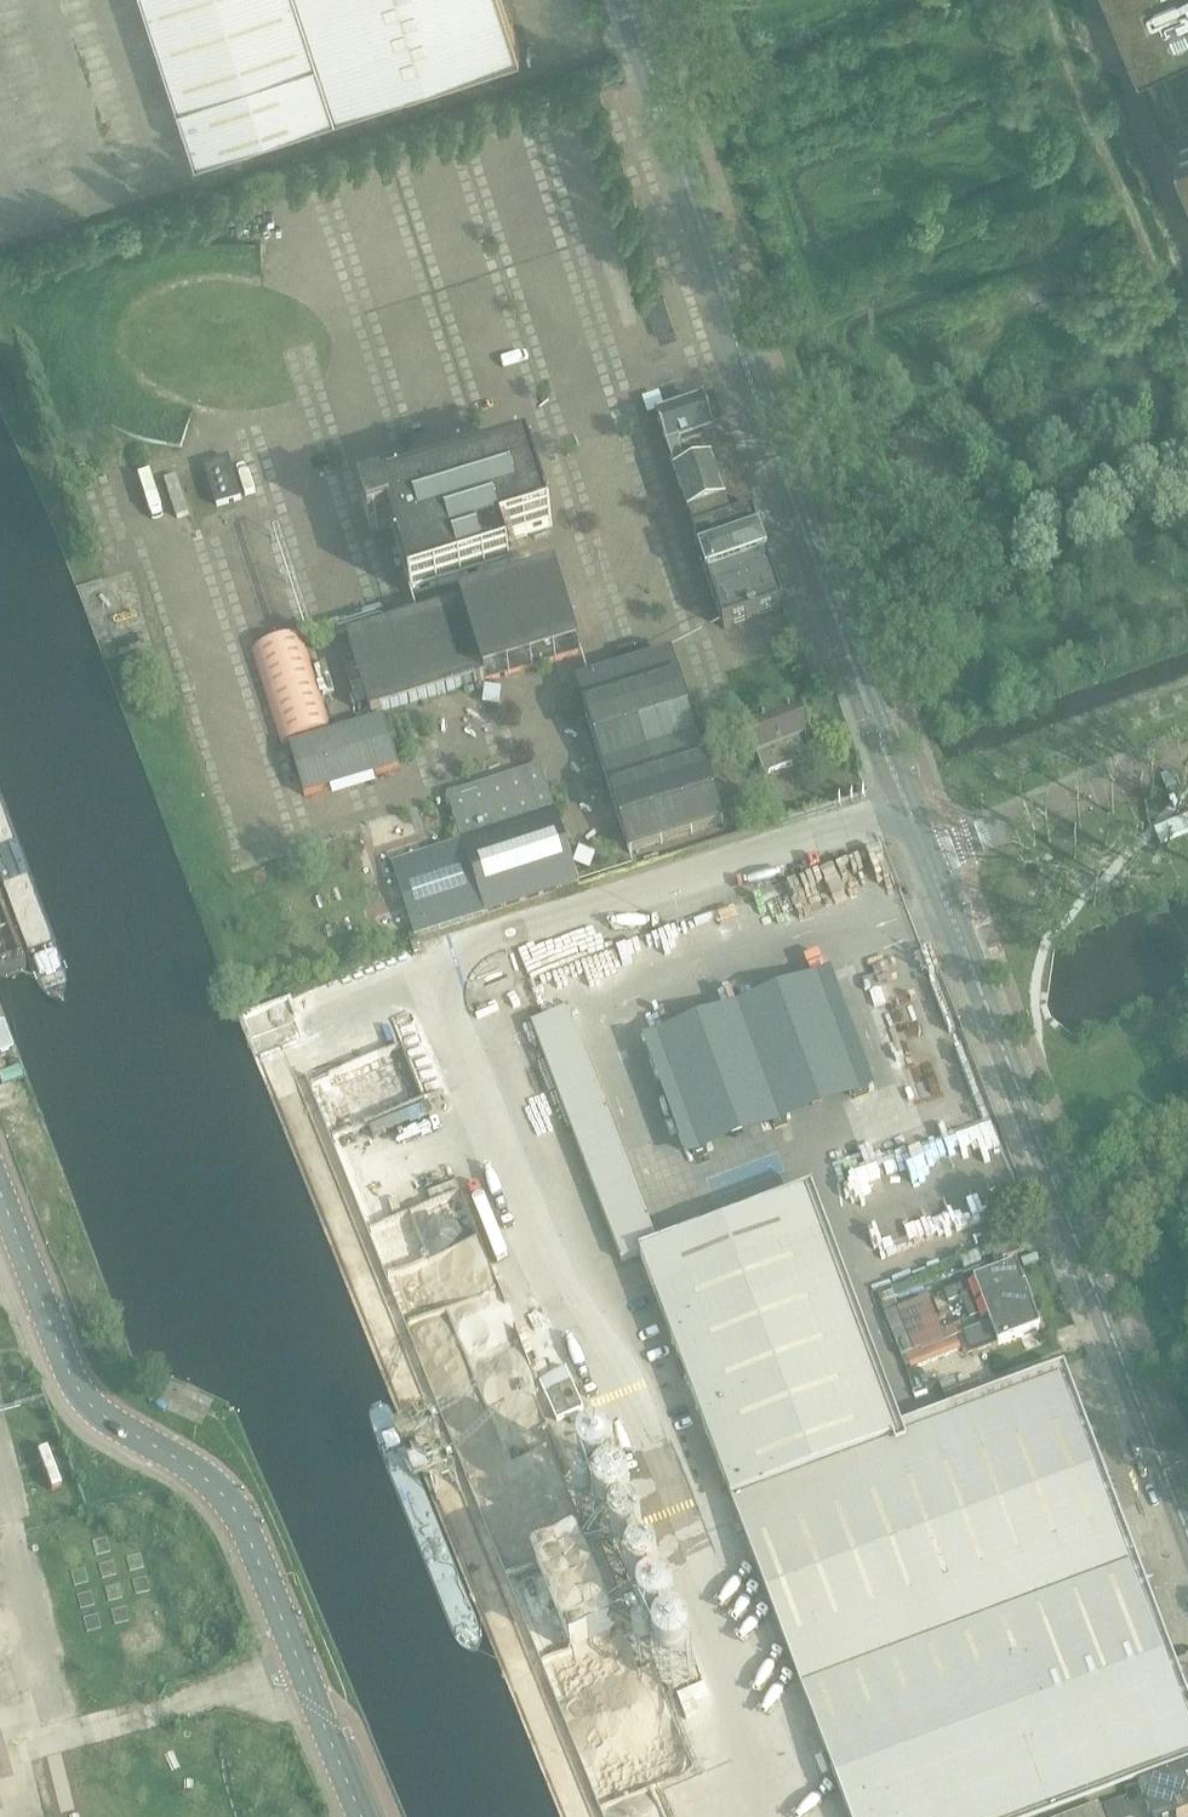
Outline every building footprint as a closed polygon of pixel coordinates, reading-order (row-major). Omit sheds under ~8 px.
[(197,156),(521,50),(504,0),(146,0),(197,156)] [(1140,51),(1187,31),(1187,0),(1119,0),(1140,51)] [(1187,167),(1187,134),(1176,138),(1187,167)] [(663,297),(648,302),(661,341),(676,336),(663,297)] [(667,452),(670,460),(669,460),(670,462),(676,479),(676,481),(677,481),(682,497),(681,497),(683,501),(684,501),(689,516),(688,516),(689,520),(690,520),(696,536),(692,538),(699,557),(698,558),(707,582),(723,629),(784,608),(769,561),(770,561),(768,556),(769,556),(768,553),(767,553),(767,552),(764,545),(764,544),(764,543),(763,540),(763,541),(761,536),(760,536),(731,450),(722,446),(719,447),(719,446),(718,446),(714,436),(715,436),(714,434),(710,421),(720,418),(713,394),(701,398),(702,403),(702,404),(658,419),(656,419),(656,421),(657,421),(667,450),(666,450),(667,452)] [(368,505),(362,507),(371,534),(390,527),(412,595),(413,595),(413,596),(414,595),(437,588),(438,588),(438,587),(461,580),(461,581),(462,580),(485,572),(485,573),(486,573),(486,572),(509,565),(511,565),(510,563),(503,542),(504,542),(503,541),(550,527),(551,526),(552,526),(530,455),(529,455),(528,454),(527,455),(516,459),(505,462),(504,462),(503,462),(503,463),(480,470),(480,469),(455,477),(455,478),(432,485),(431,485),(431,486),(408,493),(408,492),(407,493),(384,500),(383,500),(383,501),(370,505),(370,504),(368,505)] [(228,459),(204,466),(217,507),(241,499),(228,459)] [(176,477),(165,481),(176,519),(188,515),(176,477)] [(441,599),(445,612),(348,642),(371,717),(579,654),(556,578),(461,607),(457,595),(441,599)] [(252,650),(281,745),(332,729),(302,635),(252,650)] [(671,656),(577,685),(629,854),(724,824),(701,751),(705,749),(698,727),(694,729),(671,656)] [(799,709),(747,729),(758,758),(766,776),(771,774),(817,757),(810,737),(808,729),(807,729),(799,709)] [(384,720),(290,749),(304,797),(399,768),(384,720)] [(461,843),(392,865),(415,938),(579,885),(540,766),(447,796),(461,843)] [(3,1023),(3,1022),(0,1023),(0,1054),(13,1049),(3,1023)] [(655,1298),(849,1816),(1026,1816),(1187,1756),(1187,1723),(1059,1379),(896,1440),(819,1236),(655,1298)] [(974,1282),(929,1301),(933,1311),(950,1304),(961,1299),(965,1310),(1025,1288),(1016,1266),(974,1282)] [(970,1323),(951,1330),(954,1336),(957,1335),(957,1337),(1032,1308),(1025,1288),(965,1310),(969,1322),(970,1323)] [(1032,1308),(957,1337),(958,1338),(965,1335),(973,1355),(1000,1345),(1040,1329),(1032,1308)] [(957,1339),(907,1358),(912,1369),(962,1350),(957,1339)] [(993,1375),(943,1392),(948,1404),(997,1387),(993,1375)] [(1139,1787),(1149,1816),(1184,1816),(1187,1815),(1187,1768),(1139,1787)] [(1109,1816),(1129,1816),(1123,1801),(1105,1807),(1109,1816)] [(1066,1816),(1103,1816),(1099,1804),(1066,1816)]
